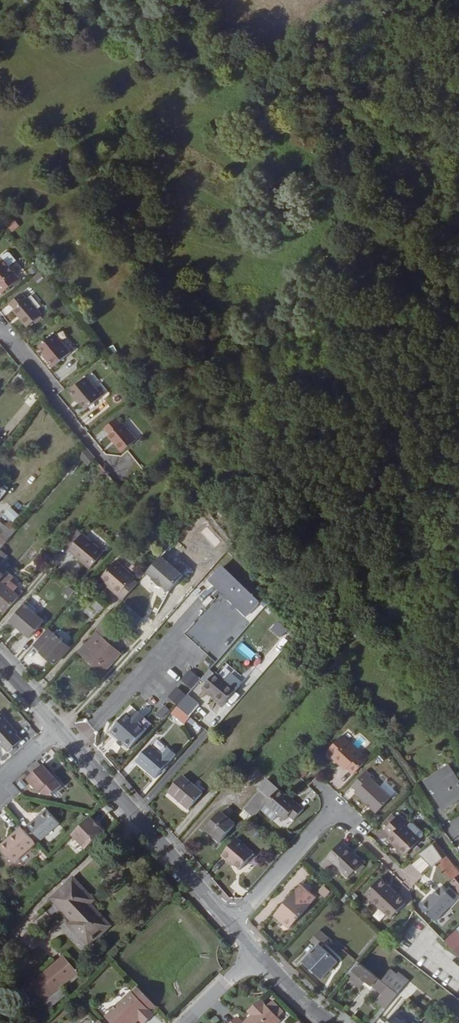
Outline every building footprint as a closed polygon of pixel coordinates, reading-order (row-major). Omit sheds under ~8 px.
[(12,231),(19,225),(13,217),(5,224),(12,231)] [(2,293),(20,278),(4,259),(0,263),(0,291),(2,293)] [(35,269),(31,265),(25,270),(29,274),(35,269)] [(14,310),(28,327),(43,314),(28,297),(27,298),(22,293),(10,303),(15,309),(14,310)] [(40,346),(46,354),(50,358),(48,360),(54,367),(71,352),(56,333),(40,346)] [(69,391),(74,398),(76,397),(80,402),(86,409),(104,395),(88,376),(69,391)] [(35,390),(26,401),(32,407),(41,396),(35,390)] [(117,418),(105,428),(110,434),(108,435),(122,452),(137,439),(123,423),(122,424),(117,418)] [(88,447),(80,456),(89,464),(95,457),(88,447)] [(77,459),(70,468),(74,471),(81,463),(77,459)] [(99,478),(107,472),(100,464),(93,472),(99,478)] [(9,506),(3,513),(13,522),(19,515),(9,506)] [(10,520),(6,526),(14,533),(19,528),(10,520)] [(6,526),(0,521),(0,549),(1,549),(14,533),(6,526)] [(27,521),(16,533),(22,537),(32,526),(27,521)] [(60,549),(65,553),(79,537),(74,533),(60,549)] [(65,553),(87,572),(101,556),(79,537),(65,553)] [(147,572),(170,591),(184,575),(162,555),(147,572)] [(101,577),(109,585),(124,598),(139,582),(143,577),(134,568),(130,572),(116,560),(101,577)] [(206,580),(245,617),(260,601),(221,564),(206,580)] [(5,575),(0,580),(0,606),(6,612),(20,596),(14,591),(18,587),(11,581),(14,577),(8,572),(5,575)] [(68,599),(73,589),(66,585),(61,595),(68,599)] [(122,600),(124,598),(109,585),(107,587),(122,600)] [(191,606),(198,612),(211,598),(204,591),(191,606)] [(32,609),(40,602),(34,595),(26,603),(32,609)] [(96,600),(91,605),(100,612),(105,607),(96,600)] [(24,603),(10,620),(29,637),(44,621),(24,603)] [(268,630),(279,638),(286,629),(276,620),(268,630)] [(104,638),(111,630),(103,622),(96,630),(78,650),(103,673),(120,652),(104,638)] [(48,628),(33,645),(54,664),(70,647),(48,628)] [(236,651),(251,658),(254,651),(240,644),(236,651)] [(191,690),(200,677),(187,669),(179,681),(191,690)] [(237,690),(216,673),(203,689),(224,706),(237,690)] [(160,719),(169,710),(163,704),(154,713),(160,719)] [(178,707),(172,713),(185,725),(191,718),(178,707)] [(0,712),(0,741),(9,751),(22,739),(6,721),(7,720),(0,712)] [(128,712),(110,732),(129,750),(148,730),(128,712)] [(191,752),(208,733),(203,729),(186,747),(191,752)] [(333,756),(342,765),(343,763),(349,768),(355,774),(368,760),(343,736),(329,749),(335,755),(333,756)] [(151,745),(136,762),(155,779),(170,762),(151,745)] [(50,772),(52,770),(46,764),(28,780),(40,794),(41,793),(56,779),(52,775),(50,772)] [(428,784),(445,810),(458,801),(458,782),(450,769),(428,784)] [(371,777),(372,775),(367,770),(351,786),(357,791),(355,793),(376,813),(392,796),(371,777)] [(189,810),(203,793),(183,776),(169,792),(189,810)] [(267,778),(257,788),(260,791),(240,815),(249,824),(262,810),(266,805),(279,790),(279,789),(267,778)] [(60,784),(56,779),(41,793),(49,794),(60,784)] [(266,805),(278,815),(284,821),(290,815),(294,819),(303,807),(300,804),(298,806),(286,796),(279,790),(266,805)] [(288,794),(286,796),(298,806),(300,804),(288,794)] [(10,827),(19,820),(7,805),(0,810),(0,814),(10,827)] [(273,820),(278,815),(266,805),(262,810),(273,820)] [(41,840),(60,823),(47,809),(29,825),(41,840)] [(221,812),(206,830),(221,842),(236,825),(221,812)] [(400,849),(398,850),(404,856),(421,838),(403,821),(406,819),(400,813),(384,830),(390,836),(388,838),(400,849)] [(91,818),(73,835),(87,850),(105,833),(91,818)] [(24,829),(18,834),(16,832),(0,846),(14,862),(36,843),(24,829)] [(255,853),(237,837),(221,855),(232,865),(234,864),(240,870),(255,853)] [(387,839),(398,850),(400,849),(388,838),(387,839)] [(435,842),(444,858),(447,855),(447,854),(436,839),(435,842)] [(342,840),(326,857),(320,863),(326,868),(331,862),(348,878),(364,861),(342,840)] [(429,843),(418,854),(424,860),(415,868),(420,874),(441,855),(429,843)] [(444,858),(437,863),(451,882),(458,892),(458,870),(447,855),(444,858)] [(73,876),(53,895),(41,906),(45,911),(57,900),(75,918),(67,925),(89,949),(113,926),(92,904),(96,900),(73,876)] [(407,902),(381,877),(365,894),(391,918),(407,902)] [(329,894),(332,890),(326,886),(323,889),(329,894)] [(440,886),(420,907),(436,921),(456,900),(440,886)] [(296,890),(274,915),(289,929),(312,903),(296,890)] [(180,893),(176,897),(183,904),(187,900),(180,893)] [(379,920),(384,914),(379,908),(373,914),(379,920)] [(322,978),(338,962),(322,946),(329,938),(320,930),(310,940),(317,946),(303,960),(322,978)] [(62,956),(29,984),(44,1001),(69,979),(72,983),(80,977),(62,956)] [(350,970),(352,972),(348,976),(357,983),(362,977),(366,980),(382,993),(376,1001),(386,1009),(398,994),(358,961),(350,970)] [(362,977),(357,983),(361,986),(366,980),(362,977)] [(62,988),(45,1003),(51,1009),(68,994),(62,988)] [(154,1015),(152,1013),(158,1008),(139,989),(134,994),(131,992),(119,1004),(118,1003),(110,1011),(110,1012),(105,1017),(110,1022),(136,1022),(139,1020),(141,1022),(145,1022),(154,1015)] [(282,1021),(279,1018),(284,1014),(273,1002),(268,1007),(262,999),(248,1012),(251,1015),(245,1021),(248,1022),(279,1022),(282,1021)] [(396,1010),(386,1022),(412,1022),(396,1010)]
